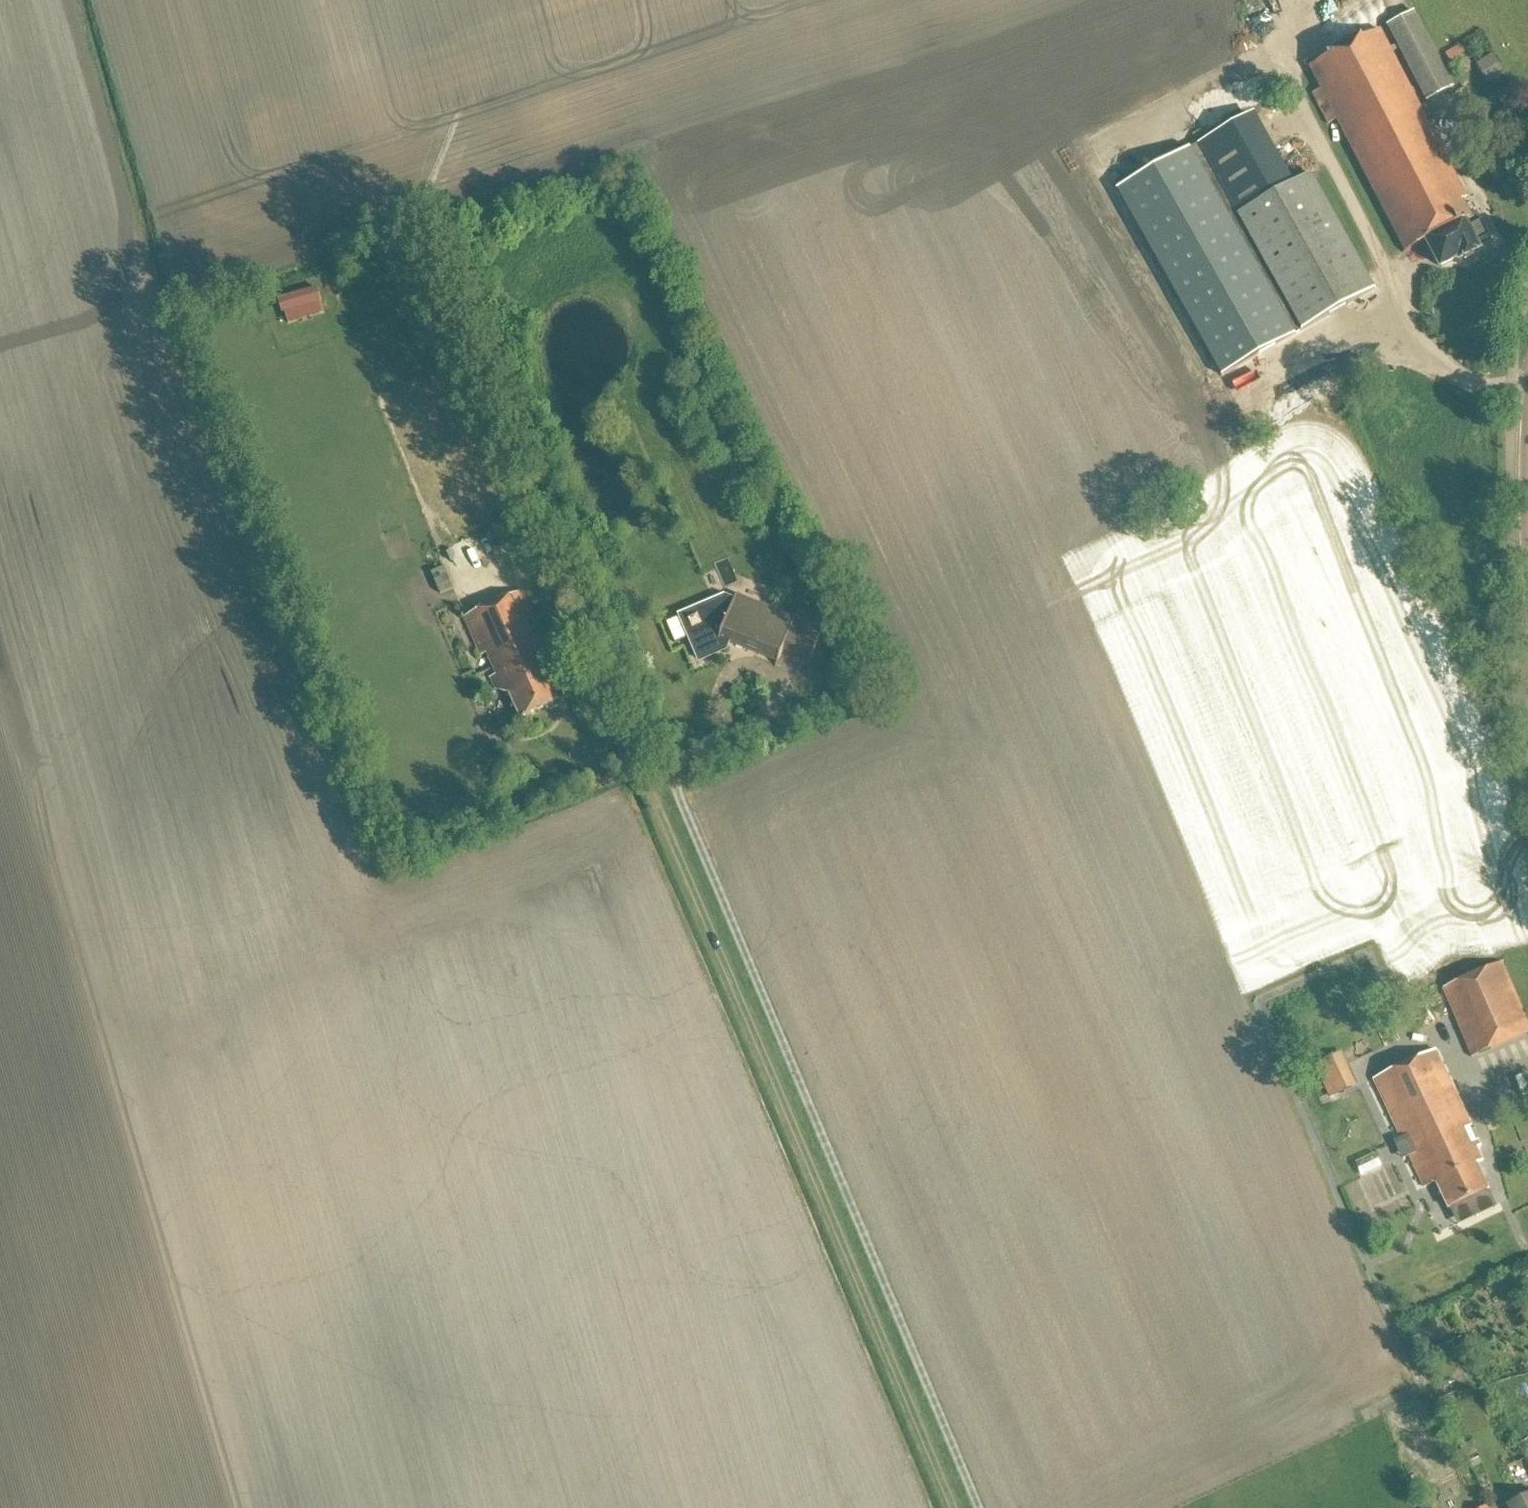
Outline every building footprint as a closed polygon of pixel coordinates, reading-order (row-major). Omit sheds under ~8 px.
[(1387,27),(1425,104),(1452,89),(1413,14),(1387,27)] [(1476,247),(1490,239),(1482,223),(1474,227),(1461,204),(1467,201),(1380,33),(1309,69),(1321,91),(1312,96),(1328,126),(1337,122),(1405,254),(1427,243),(1441,269),(1458,260),(1459,262),(1479,252),(1476,247)] [(1480,63),(1490,79),(1506,69),(1496,53),(1480,63)] [(1237,216),(1293,185),(1254,114),(1197,148),(1237,216)] [(1296,336),(1291,326),(1193,149),(1116,191),(1222,377),(1296,336)] [(1301,333),(1375,292),(1311,177),(1290,188),(1237,217),(1301,333)] [(431,574),(440,595),(456,588),(447,567),(431,574)] [(549,680),(555,677),(549,662),(552,661),(523,593),(465,619),(481,658),(487,655),(497,677),(491,680),(496,692),(510,697),(521,721),(559,704),(549,680)] [(724,599),(680,618),(699,662),(725,651),(728,644),(778,664),(783,652),(810,663),(827,622),(798,610),(794,621),(736,598),(734,603),(724,599)] [(1502,964),(1442,990),(1471,1059),(1527,1035),(1527,1024),(1502,964)] [(1449,1210),(1488,1192),(1476,1166),(1483,1163),(1476,1150),(1480,1148),(1436,1052),(1374,1081),(1425,1189),(1436,1184),(1449,1210)] [(1416,1353),(1443,1341),(1433,1318),(1406,1330),(1416,1353)] [(1506,1506),(1507,1507),(1527,1507),(1527,1496),(1506,1506)]
